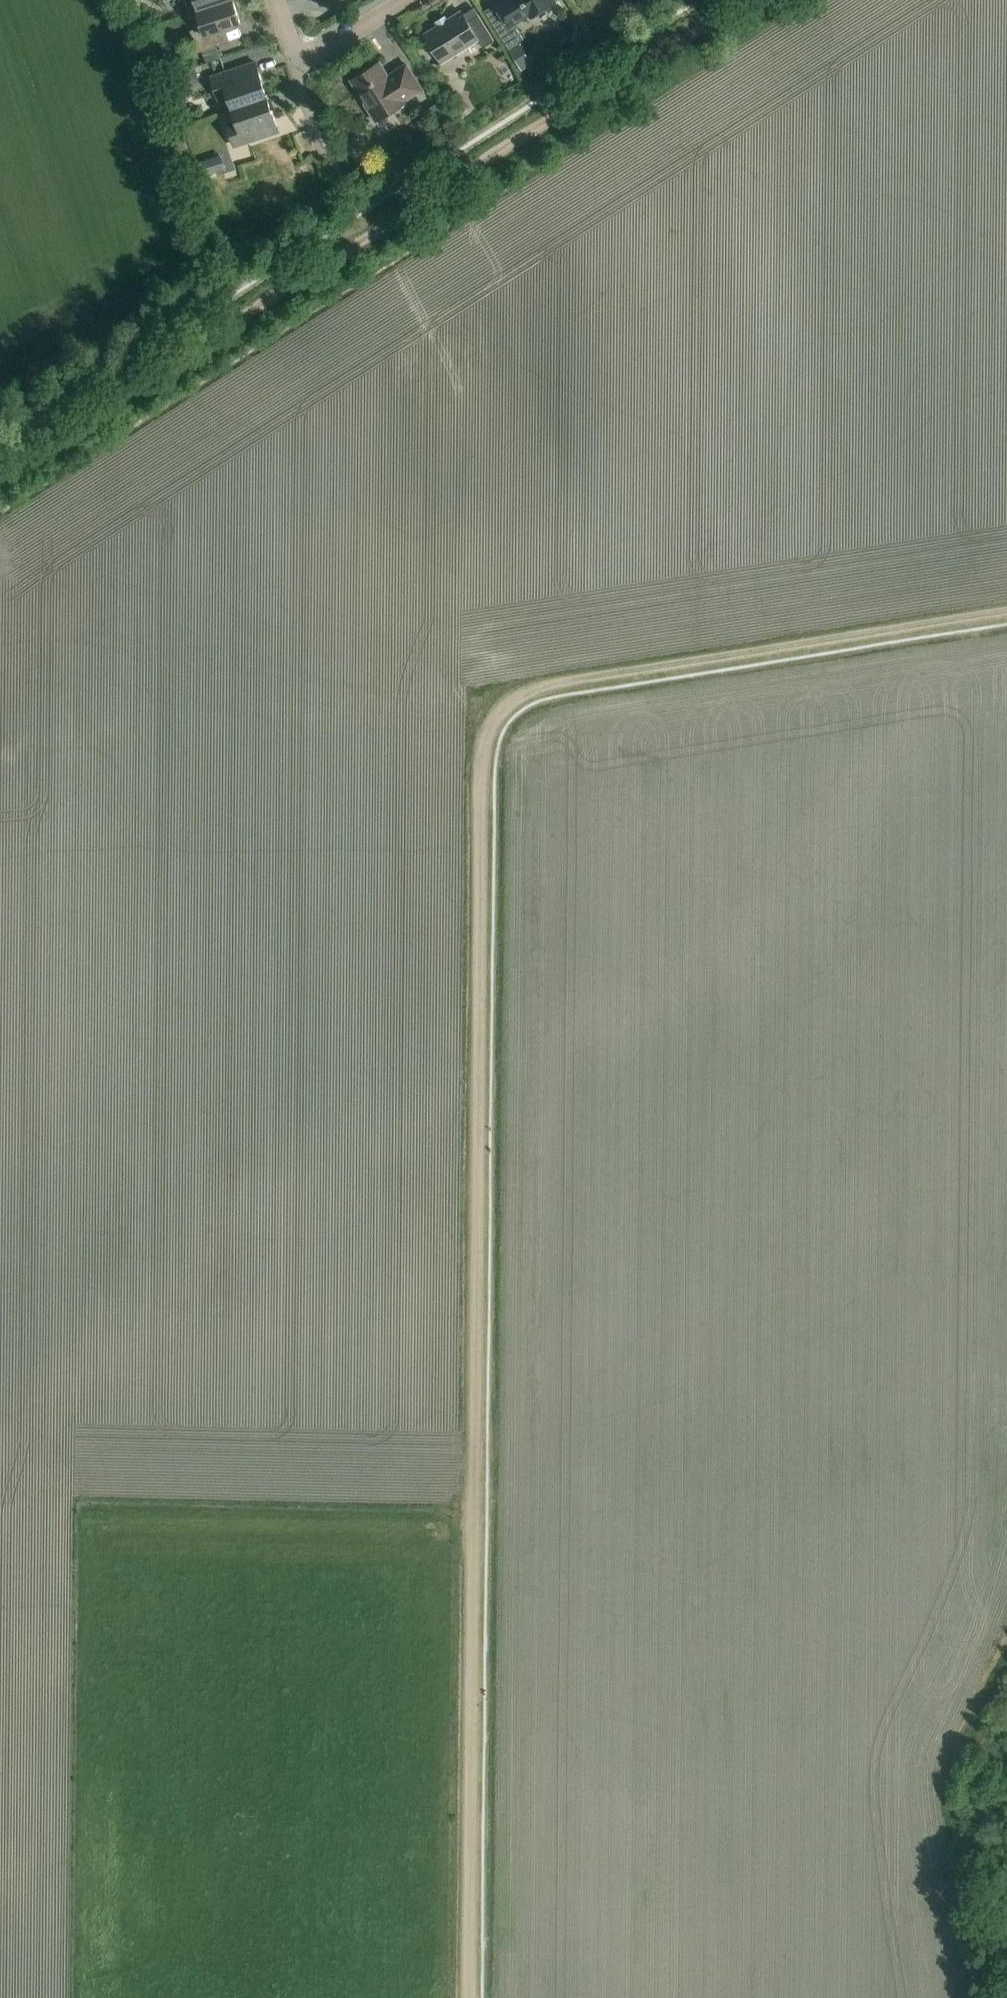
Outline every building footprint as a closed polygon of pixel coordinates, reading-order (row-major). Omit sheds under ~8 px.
[(190,13),(197,11),(198,10),(199,11),(231,0),(185,0),(190,13)] [(232,0),(231,0),(199,11),(198,10),(197,11),(202,27),(190,31),(197,53),(203,51),(207,63),(221,58),(217,47),(223,45),(218,31),(240,24),(232,0)] [(516,23),(529,15),(531,18),(555,3),(553,0),(505,0),(486,12),(509,49),(520,43),(526,39),(516,23)] [(426,53),(436,56),(441,63),(478,40),(483,48),(494,41),(479,16),(468,23),(463,15),(461,12),(424,35),(428,43),(426,53)] [(520,43),(509,49),(522,71),(533,64),(520,43)] [(232,109),(267,97),(256,63),(211,78),(218,100),(227,96),(232,109)] [(379,63),(351,81),(366,105),(364,105),(375,122),(404,104),(403,102),(422,90),(406,65),(388,76),(379,63)] [(170,92),(198,83),(193,67),(165,76),(170,92)] [(267,97),(232,109),(236,122),(226,125),(234,147),(279,132),(267,97)] [(217,157),(197,163),(201,177),(222,171),(217,157)]
